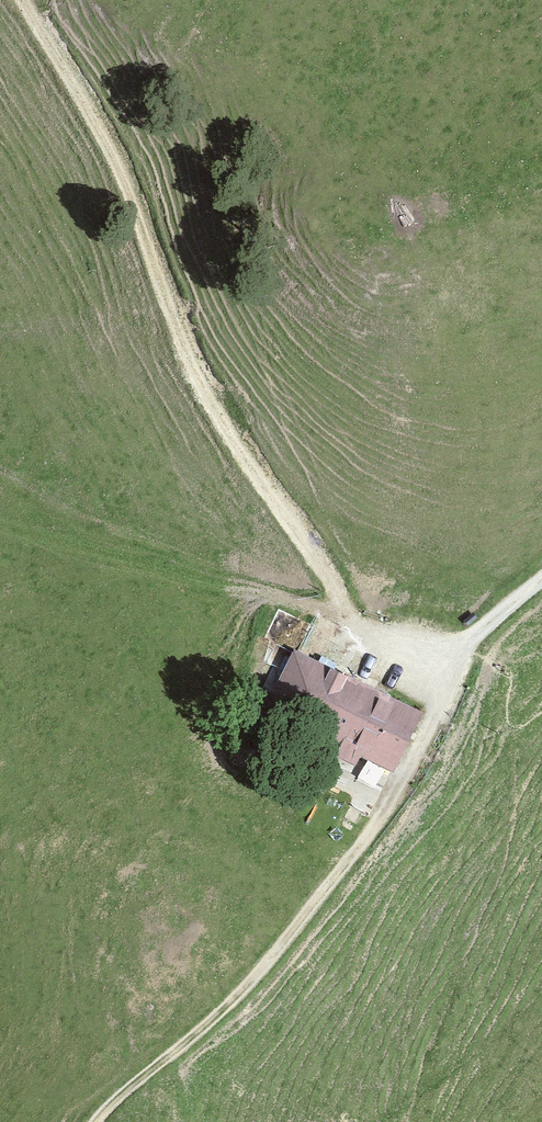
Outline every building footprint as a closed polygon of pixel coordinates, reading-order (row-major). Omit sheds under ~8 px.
[(422,716),(288,658),(263,705),(343,745),(336,761),(358,769),(360,765),(361,762),(390,776),(422,716)]
